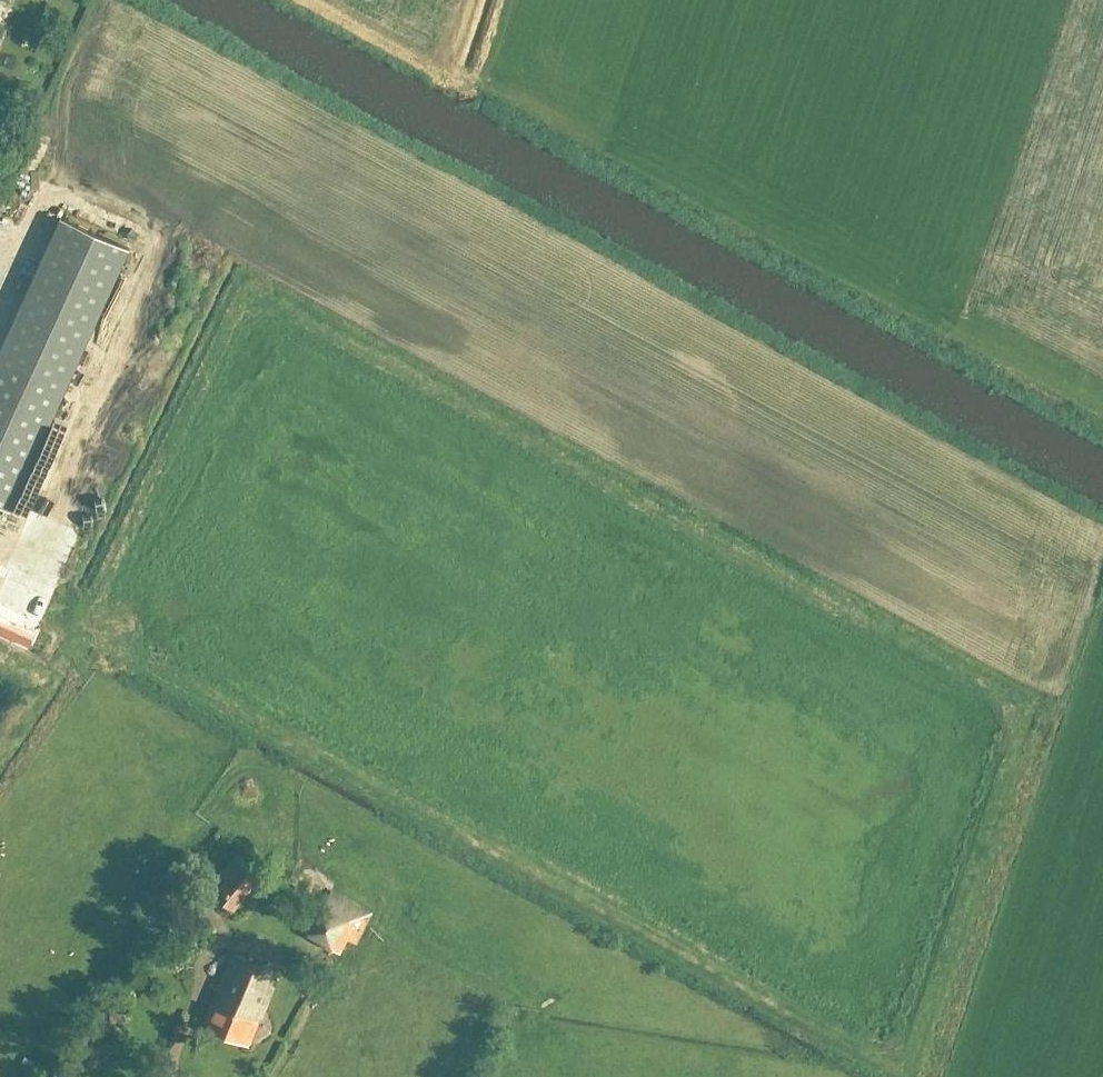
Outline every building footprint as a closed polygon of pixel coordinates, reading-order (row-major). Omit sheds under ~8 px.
[(0,361),(0,503),(23,513),(132,248),(59,218),(0,361)] [(233,913),(261,879),(234,858),(207,891),(233,913)] [(306,937),(340,956),(348,941),(356,945),(373,913),(332,890),(306,937)] [(247,1048),(278,975),(233,955),(202,1028),(247,1048)]
